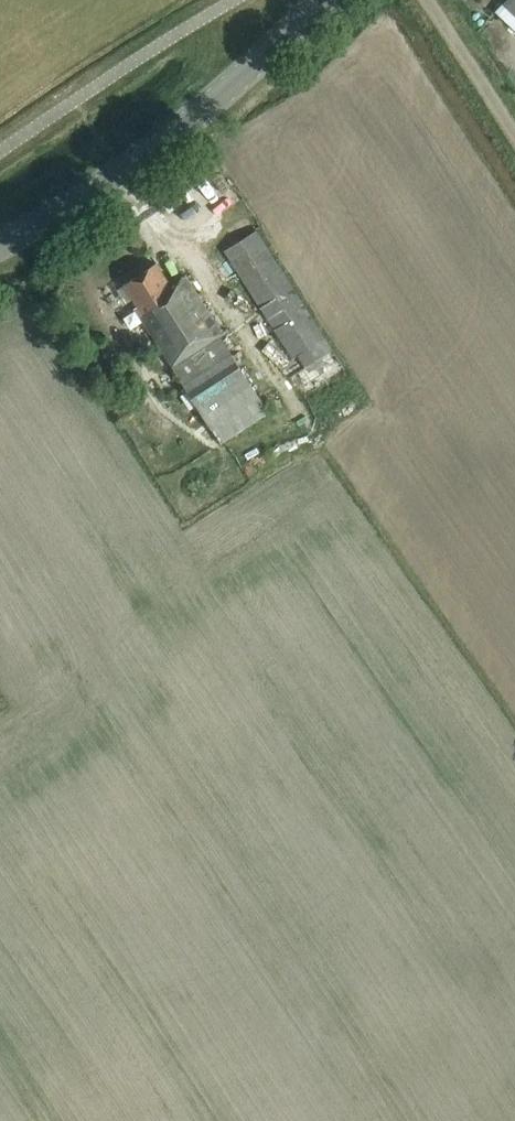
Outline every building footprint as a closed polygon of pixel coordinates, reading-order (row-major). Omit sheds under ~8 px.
[(503,3),(514,14),(514,0),(507,0),(503,3)] [(345,370),(331,349),(255,230),(224,250),(281,338),(267,347),(279,367),(298,354),(305,365),(287,379),(300,399),(345,370)] [(156,263),(124,284),(137,305),(134,308),(220,442),(268,412),(219,336),(223,334),(183,273),(169,283),(156,263)]
